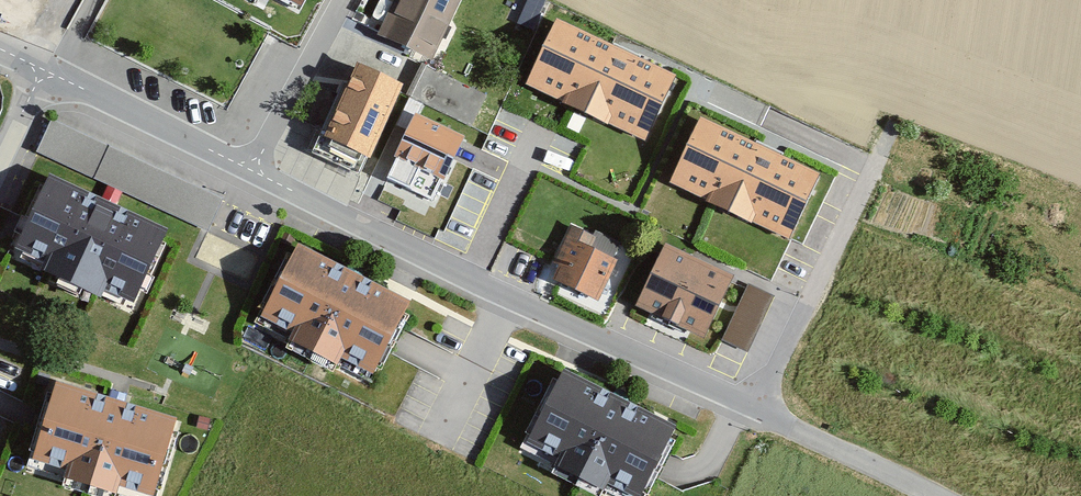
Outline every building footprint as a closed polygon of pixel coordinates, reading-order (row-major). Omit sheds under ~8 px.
[(432,60),(461,0),(393,0),(377,34),(432,60)] [(671,75),(557,22),(528,83),(574,104),(643,136),(671,75)] [(312,153),(360,175),(403,84),(355,61),(312,153)] [(388,178),(431,198),(440,178),(445,179),(458,150),(463,140),(465,136),(418,114),(388,178)] [(754,142),(701,118),(670,181),(713,202),(790,239),(820,173),(786,157),(770,149),(754,142)] [(108,145),(51,119),(36,152),(39,153),(93,178),(108,145)] [(105,292),(134,306),(166,239),(170,232),(116,206),(109,202),(101,199),(50,174),(43,187),(14,247),(43,261),(39,268),(52,274),(83,289),(102,298),(105,292)] [(555,276),(598,295),(614,259),(589,247),(594,235),(571,225),(556,257),(562,260),(555,276)] [(691,258),(665,246),(636,306),(650,312),(691,331),(704,338),(719,307),(721,302),(731,282),(733,278),(691,258)] [(387,352),(410,307),(292,247),(254,322),(290,339),(286,347),(333,371),(335,369),(337,363),(373,381),(387,352)] [(774,296),(748,284),(746,289),(738,307),(736,311),(723,339),(749,351),(774,296)] [(675,429),(561,370),(521,446),(556,464),(554,469),(552,473),(575,485),(596,495),(601,495),(604,490),(616,495),(644,495),(645,494),(647,495),(655,478),(662,465),(669,452),(675,441),(670,438),(673,432),(675,429)] [(56,381),(32,458),(67,469),(63,484),(62,486),(94,495),(115,495),(118,485),(153,495),(176,420),(176,418),(124,402),(117,400),(56,381)] [(211,418),(200,415),(196,427),(207,430),(211,418)]
